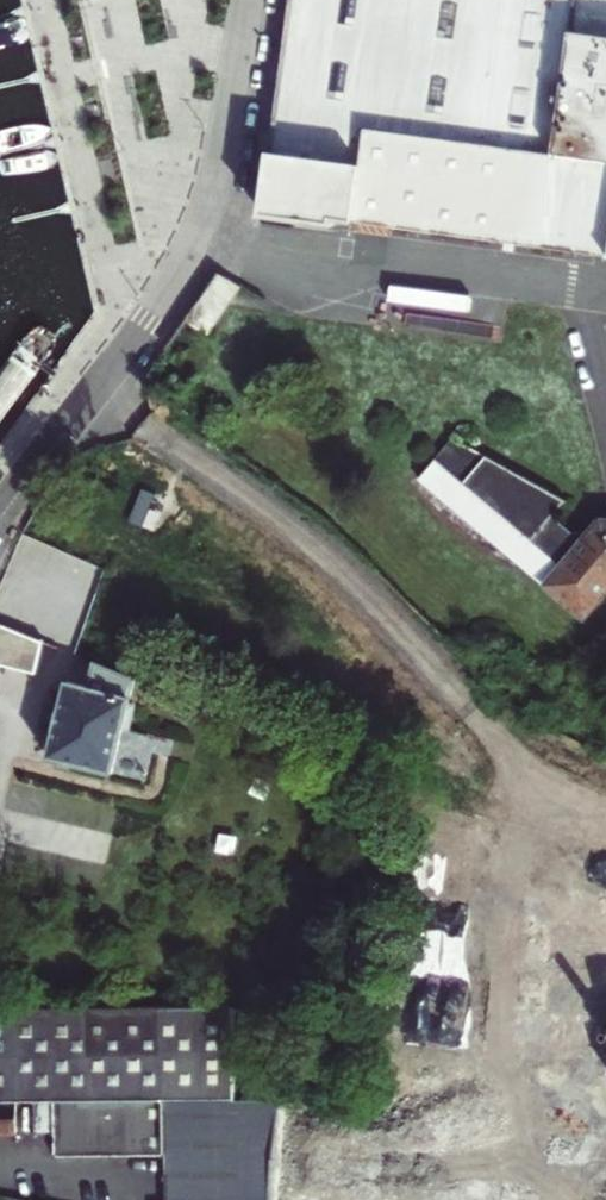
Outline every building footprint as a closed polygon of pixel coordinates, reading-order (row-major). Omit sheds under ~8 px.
[(264,211),(605,256),(605,0),(292,0),(264,211)] [(217,272),(185,320),(208,336),(229,304),(241,288),(217,272)] [(388,305),(387,326),(446,329),(447,308),(388,305)] [(452,438),(418,478),(582,621),(605,594),(605,516),(598,515),(584,532),(572,534),(554,519),(568,502),(452,438)] [(23,527),(11,544),(62,563),(58,573),(71,578),(86,539),(30,517),(23,527)] [(45,642),(55,614),(64,617),(70,602),(61,599),(63,595),(52,590),(58,573),(62,563),(11,544),(0,572),(0,625),(45,642)] [(36,671),(45,642),(0,625),(0,664),(36,671)] [(136,678),(93,661),(87,687),(64,682),(58,709),(54,724),(46,756),(113,772),(136,678)] [(54,724),(58,709),(51,707),(49,708),(45,710),(44,712),(44,713),(43,715),(44,718),(46,721),(48,722),(54,724)] [(485,984),(449,980),(468,813),(430,808),(396,1105),(471,1114),(479,1051),(443,1047),(446,1022),(481,1026),(485,984)] [(57,1137),(57,1160),(160,1161),(159,1199),(265,1199),(273,1105),(232,1100),(232,1086),(232,1009),(0,1010),(0,1107),(17,1107),(37,1107),(37,1137),(57,1137)] [(473,1043),(486,1044),(487,1031),(473,1030),(473,1043)] [(17,1137),(17,1107),(0,1107),(0,1137),(17,1137)]
